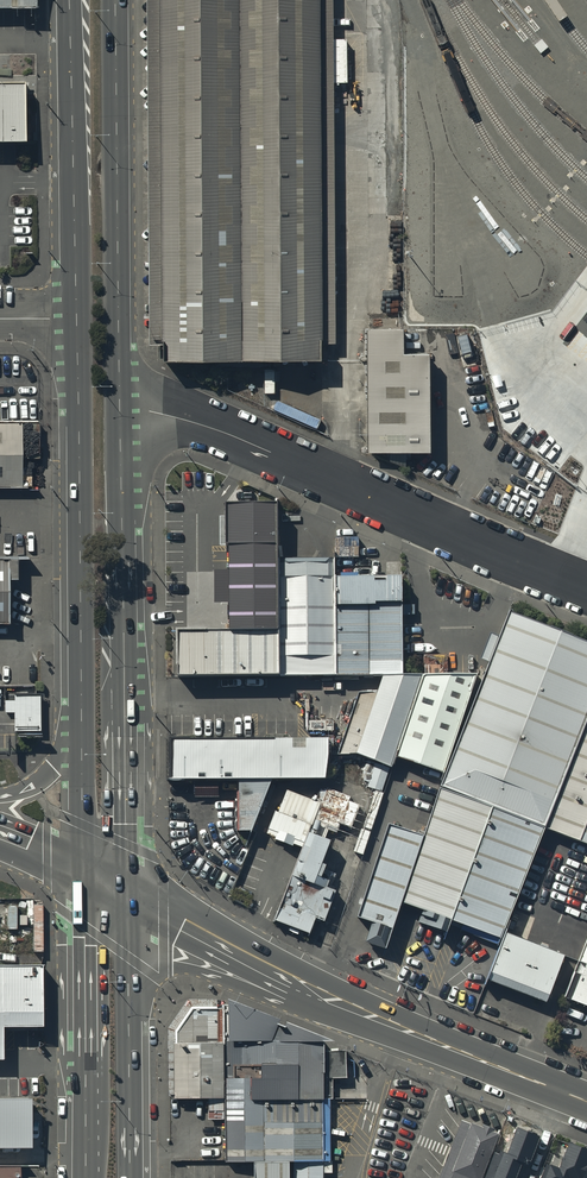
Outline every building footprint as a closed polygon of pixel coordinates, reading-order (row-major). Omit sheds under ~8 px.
[(161,356),(317,358),(320,0),(164,0),(161,356)] [(0,79),(0,143),(25,143),(25,79),(0,79)] [(401,330),(363,331),(368,447),(428,445),(424,352),(402,353),(401,330)] [(24,489),(21,459),(40,459),(39,422),(0,422),(0,490),(24,489)] [(228,628),(177,628),(177,676),(279,675),(279,627),(279,563),(278,499),(228,499),(228,628)] [(9,621),(9,558),(0,558),(0,621),(9,621)] [(279,627),(279,675),(335,675),(334,581),(334,561),(279,563),(279,627)] [(402,580),(334,581),(335,675),(382,676),(403,675),(402,580)] [(538,832),(580,727),(586,711),(586,647),(508,613),(440,793),(538,832)] [(442,771),(477,674),(425,675),(397,758),(442,771)] [(393,766),(397,758),(425,675),(403,675),(382,676),(375,693),(360,691),(338,756),(357,753),(393,766)] [(41,732),(41,695),(9,695),(9,699),(4,699),(4,713),(14,713),(14,732),(41,732)] [(580,727),(538,832),(542,833),(586,849),(586,729),(580,727)] [(326,741),(175,742),(175,776),(240,776),(272,775),(323,775),(326,758),(326,741)] [(272,775),(240,776),(240,829),(252,829),(272,775)] [(274,923),(310,936),(316,921),(325,924),(337,892),(330,890),(335,875),(324,871),(326,868),(323,866),(331,844),(324,842),(328,832),(337,835),(340,826),(351,830),(360,805),(351,802),(353,797),(328,788),(326,793),(320,791),(317,799),(313,797),(312,801),(287,792),(284,802),(281,801),(278,809),(280,810),(279,813),(276,812),(267,836),(276,839),(275,841),(276,841),(276,842),(277,842),(278,843),(279,843),(279,844),(280,844),(281,844),(281,845),(282,845),(283,845),(283,846),(284,846),(285,846),(286,847),(287,847),(288,847),(289,847),(290,848),(291,848),(292,848),(293,848),(294,848),(295,846),(303,850),(274,923)] [(538,832),(440,793),(422,842),(398,904),(501,943),(504,936),(542,833),(538,832)] [(388,931),(398,904),(422,842),(393,831),(359,920),(388,931)] [(42,902),(32,902),(32,955),(42,954),(42,902)] [(567,987),(586,994),(586,934),(567,987)] [(562,958),(504,936),(501,943),(487,980),(546,1002),(562,958)] [(4,1059),(3,1027),(41,1027),(42,965),(0,966),(0,1059),(4,1059)] [(222,1012),(223,1121),(224,1166),(254,1166),(254,1177),(290,1177),(290,1166),(294,1166),(294,1177),(324,1177),(323,1039),(231,1005),(222,1005),(222,1012)] [(194,1012),(175,1038),(175,1101),(209,1102),(209,1121),(223,1121),(222,1012),(194,1012)] [(346,1050),(325,1051),(325,1078),(347,1077),(346,1050)] [(0,1098),(0,1152),(32,1151),(31,1102),(28,1102),(28,1098),(0,1098)] [(496,1134),(493,1133),(494,1130),(492,1127),(486,1125),(483,1126),(482,1128),(463,1120),(440,1177),(478,1177),(496,1134)] [(517,1126),(507,1152),(504,1151),(493,1177),(517,1177),(523,1161),(530,1163),(541,1136),(517,1126)] [(569,1143),(559,1168),(547,1164),(542,1177),(584,1177),(586,1171),(586,1150),(569,1143)] [(0,1168),(0,1177),(20,1177),(20,1168),(0,1168)]
